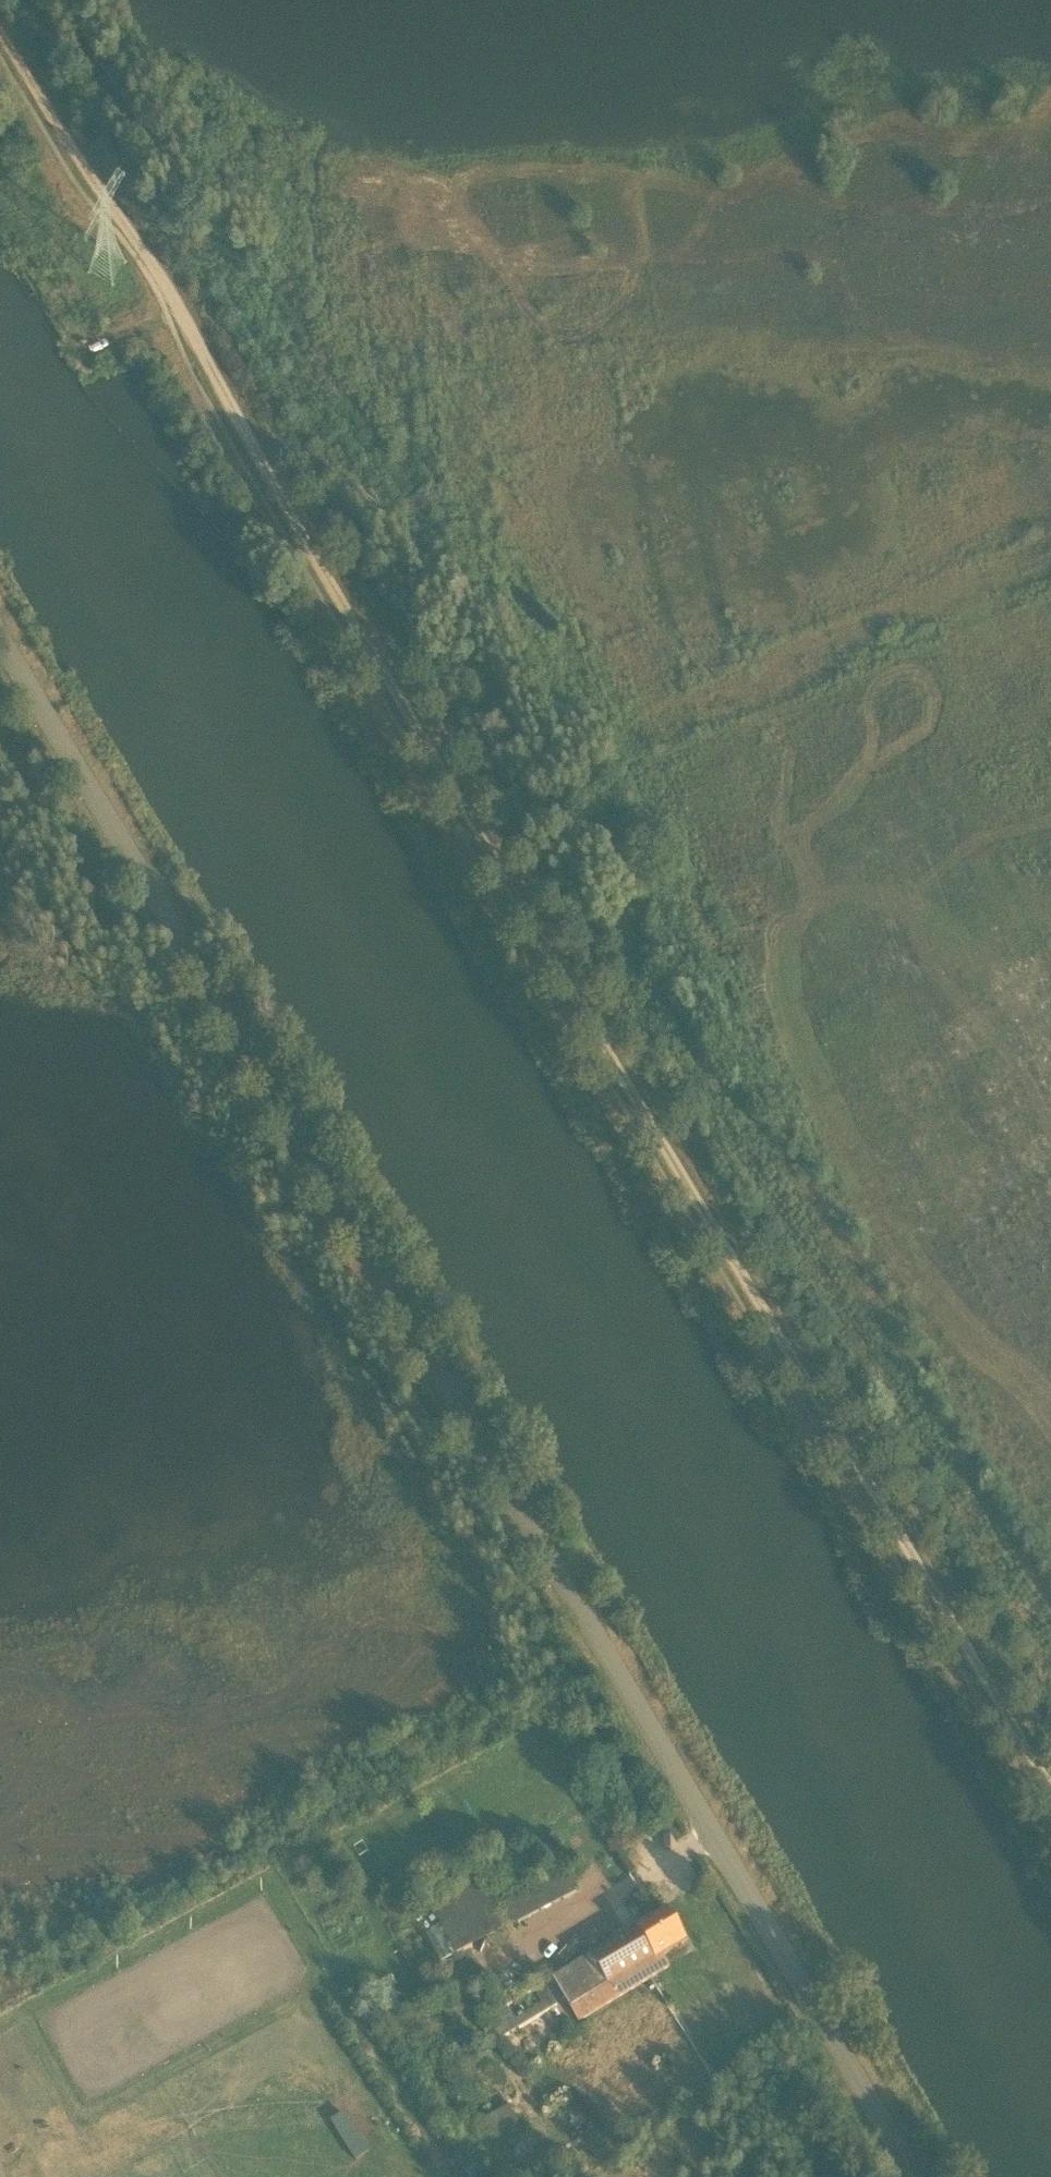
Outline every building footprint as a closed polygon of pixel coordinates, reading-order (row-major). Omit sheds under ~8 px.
[(565,1870),(545,1879),(507,1899),(518,1922),(576,1892),(565,1870)] [(439,1925),(425,1932),(440,1963),(504,1932),(475,1875),(426,1899),(439,1925)] [(554,1979),(580,2021),(670,1966),(662,1953),(686,1939),(668,1909),(554,1979)] [(530,1992),(487,2018),(501,2042),(558,2007),(544,1984),(534,1968),(521,1976),(530,1992)] [(510,2107),(485,2119),(493,2136),(518,2124),(510,2107)]
